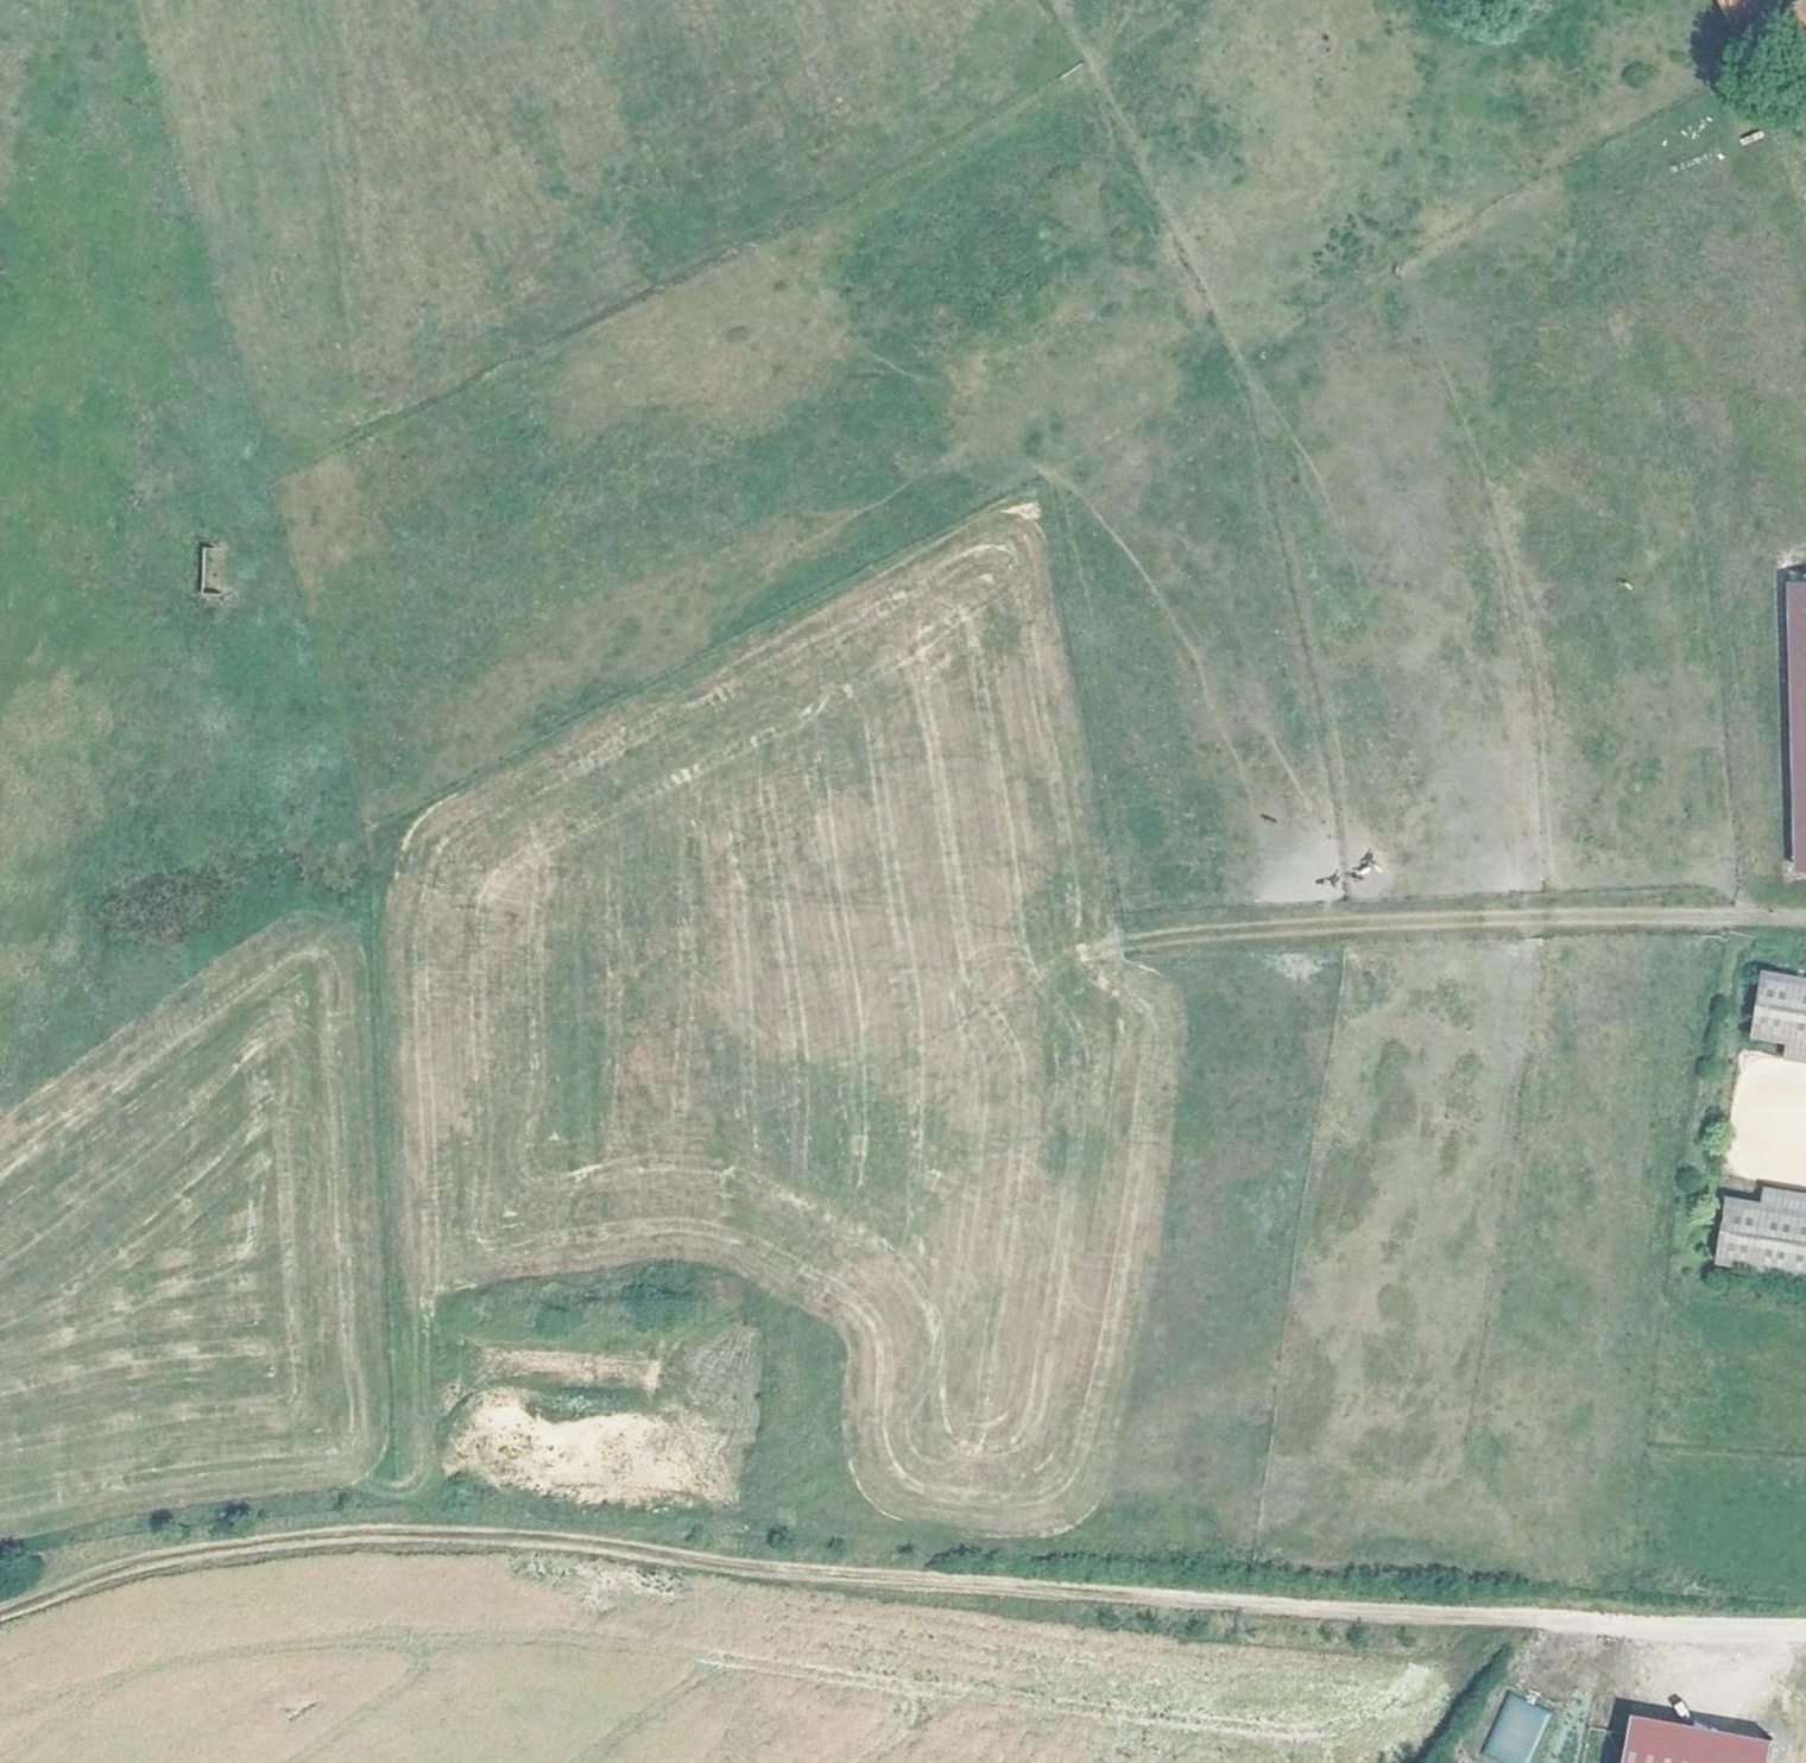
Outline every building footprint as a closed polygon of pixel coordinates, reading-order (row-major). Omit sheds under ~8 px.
[(1779,48),(1759,0),(1722,0),(1750,60),(1779,48)] [(1805,36),(1805,1),(1782,11),(1795,41),(1805,36)] [(202,545),(202,588),(231,588),(231,545),(202,545)] [(1793,873),(1805,873),(1805,581),(1784,581),(1793,873)] [(1720,943),(1711,1010),(1805,1024),(1805,955),(1720,943)] [(1687,1181),(1677,1248),(1805,1267),(1805,1198),(1687,1181)] [(1482,1753),(1503,1762),(1527,1762),(1550,1712),(1509,1693),(1482,1753)] [(1768,1737),(1627,1717),(1621,1762),(1765,1762),(1768,1737)]
